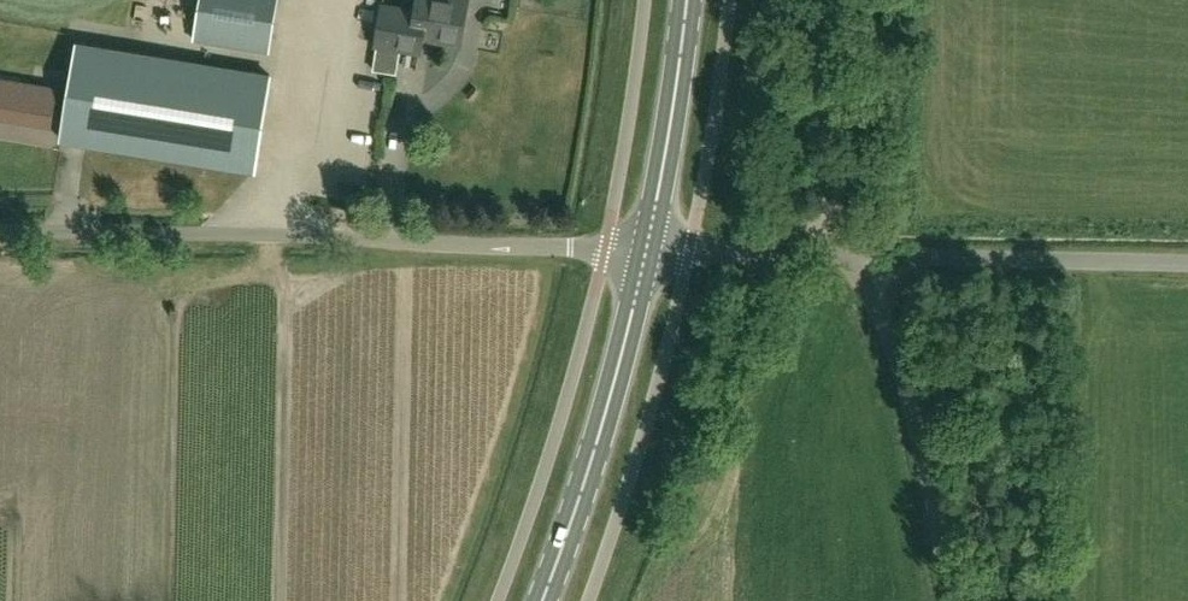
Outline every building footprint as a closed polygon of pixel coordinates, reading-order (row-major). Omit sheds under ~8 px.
[(225,44),(268,51),(276,0),(200,0),(194,39),(225,44)] [(422,37),(460,43),(467,0),(417,0),(416,9),(426,11),(422,37)] [(396,72),(396,71),(400,48),(420,51),(422,37),(426,11),(416,9),(382,4),(376,44),(378,44),(374,67),(373,68),(396,72)] [(270,74),(223,66),(78,42),(62,139),(207,163),(254,171),(270,74)] [(27,118),(51,122),(56,88),(32,84),(4,80),(0,79),(0,114),(27,118)]
